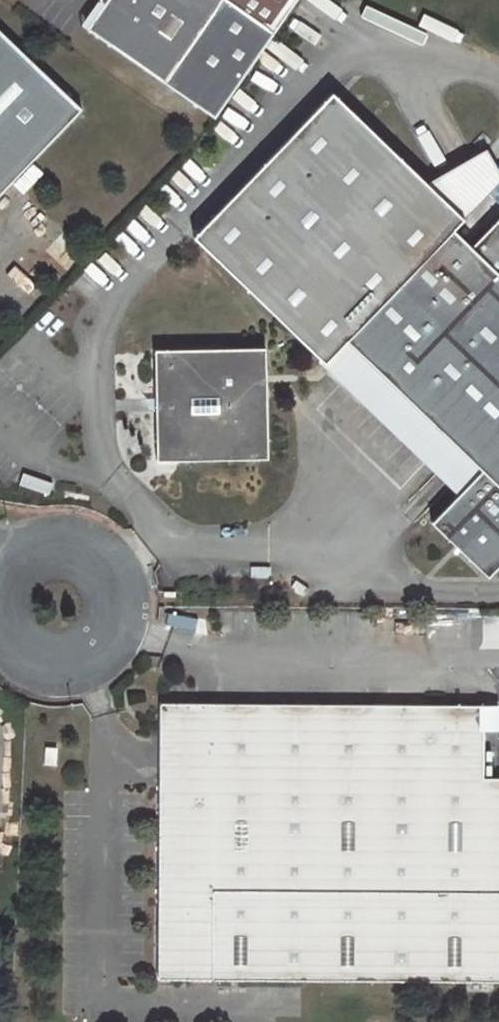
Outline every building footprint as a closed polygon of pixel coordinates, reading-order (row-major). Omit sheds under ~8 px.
[(293,0),(94,0),(95,6),(98,8),(82,33),(211,121),(293,0)] [(80,112),(0,35),(0,195),(80,112)] [(498,567),(498,217),(469,248),(451,231),(469,214),(338,89),(191,240),(322,366),(344,342),(353,350),(480,472),(458,495),(430,525),(487,579),(498,567)] [(353,350),(331,373),(458,495),(480,472),(353,350)] [(154,354),(157,464),(267,461),(264,351),(154,354)] [(362,619),(362,647),(463,646),(463,618),(362,619)] [(482,780),(482,708),(372,707),(372,708),(373,720),(215,720),(215,708),(168,708),(168,773),(162,773),(160,776),(159,778),(158,983),(498,984),(498,781),(482,780)] [(168,708),(159,707),(158,773),(162,773),(168,773),(168,708)] [(372,708),(215,708),(215,720),(373,720),(372,708)]
